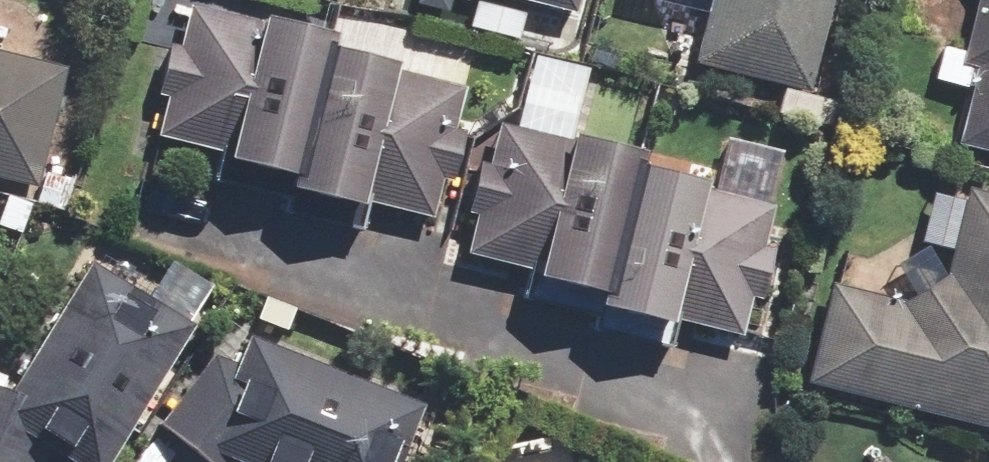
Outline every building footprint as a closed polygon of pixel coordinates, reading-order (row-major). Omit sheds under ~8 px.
[(575,0),(532,0),(573,10),(575,0)] [(830,0),(709,0),(695,60),(809,87),(830,0)] [(962,66),(976,69),(960,139),(988,146),(988,0),(978,0),(962,66)] [(395,58),(184,3),(149,136),(290,172),(287,186),(430,223),(466,87),(393,68),(395,58)] [(34,186),(64,64),(0,48),(0,177),(34,186)] [(640,158),(495,123),(463,256),(601,289),(598,303),(740,338),(774,200),(638,167),(640,158)] [(806,383),(988,428),(988,191),(968,186),(938,310),(831,284),(806,383)] [(89,260),(10,391),(0,387),(0,461),(27,461),(38,437),(80,461),(107,461),(191,321),(89,260)] [(248,331),(233,369),(212,352),(156,422),(206,461),(228,461),(229,460),(234,461),(395,461),(420,399),(248,331)]
